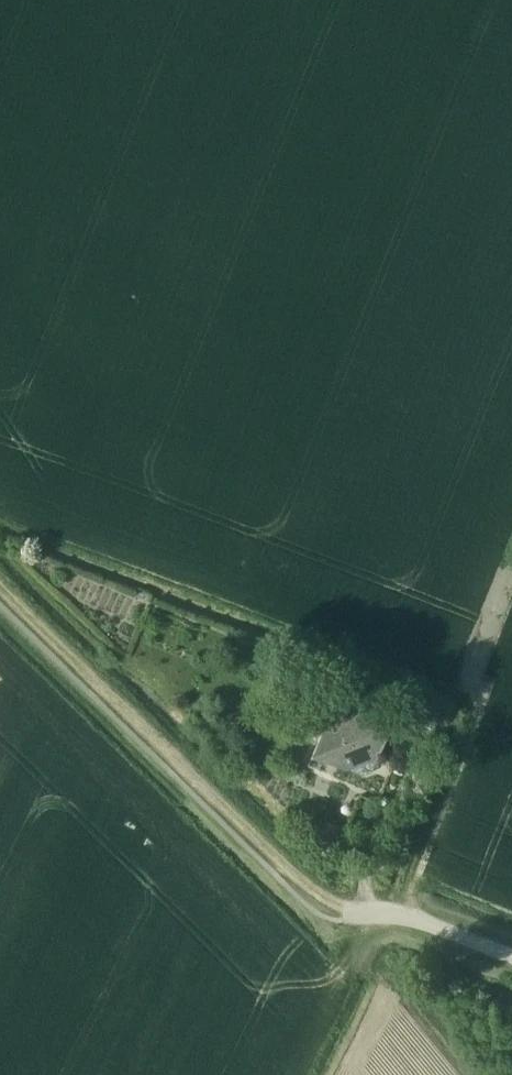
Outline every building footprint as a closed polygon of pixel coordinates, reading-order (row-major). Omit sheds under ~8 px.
[(394,723),(357,707),(329,718),(313,755),(363,776),(373,772),(394,723)]
